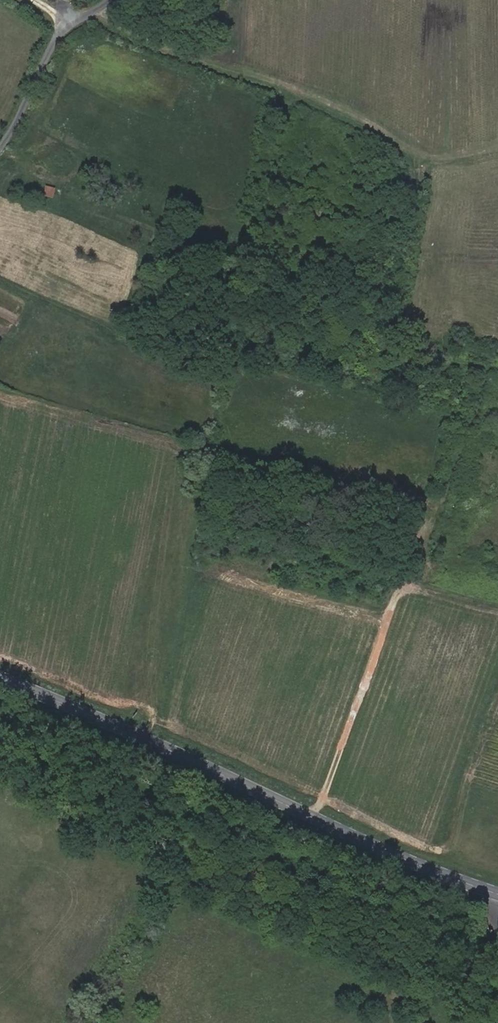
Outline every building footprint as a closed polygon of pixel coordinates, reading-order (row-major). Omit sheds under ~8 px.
[(53,198),(56,189),(46,186),(43,195),(53,198)] [(261,213),(267,215),(270,204),(265,203),(261,213)]
